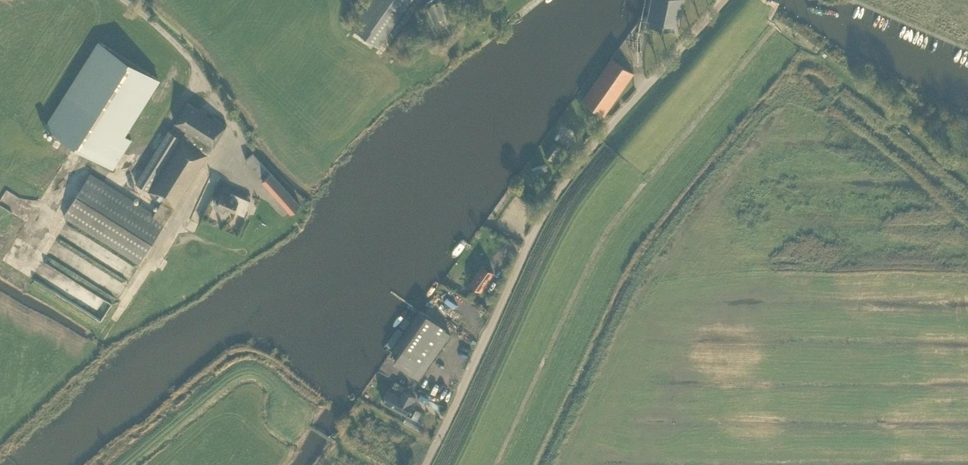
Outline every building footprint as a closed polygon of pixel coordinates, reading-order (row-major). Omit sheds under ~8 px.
[(379,47),(412,0),(372,0),(352,28),(379,47)] [(647,18),(650,19),(649,25),(676,31),(677,24),(680,25),(686,0),(651,0),(647,18)] [(425,13),(424,17),(425,22),(427,26),(430,30),(434,32),(439,34),(443,34),(448,32),(452,30),(455,26),(457,22),(457,17),(457,13),(455,9),(452,5),(448,2),(443,1),(439,1),(434,2),(430,5),(427,9),(425,13)] [(46,126),(114,169),(132,140),(124,135),(159,79),(100,41),(46,126)] [(613,58),(583,100),(606,116),(636,73),(613,58)] [(214,116),(212,118),(206,114),(207,112),(200,107),(199,109),(188,102),(175,123),(182,126),(180,128),(186,131),(182,138),(169,130),(136,182),(163,199),(155,213),(91,173),(65,215),(140,263),(227,124),(214,116)] [(545,154),(552,159),(562,146),(555,141),(545,154)] [(300,205),(271,172),(253,153),(246,159),(264,179),(262,181),(291,213),(300,205)] [(226,208),(234,211),(234,210),(245,215),(251,200),(231,192),(229,196),(223,193),(220,198),(217,196),(214,204),(215,209),(224,212),(226,208)] [(469,283),(481,291),(495,272),(482,263),(469,283)] [(395,360),(420,378),(451,334),(420,313),(397,346),(402,349),(395,360)] [(455,341),(447,358),(454,361),(462,344),(455,341)] [(382,402),(395,409),(406,415),(413,402),(412,402),(415,396),(404,390),(401,396),(389,389),(382,402)] [(407,415),(404,421),(420,430),(424,423),(417,420),(421,413),(416,410),(412,417),(407,415)]
